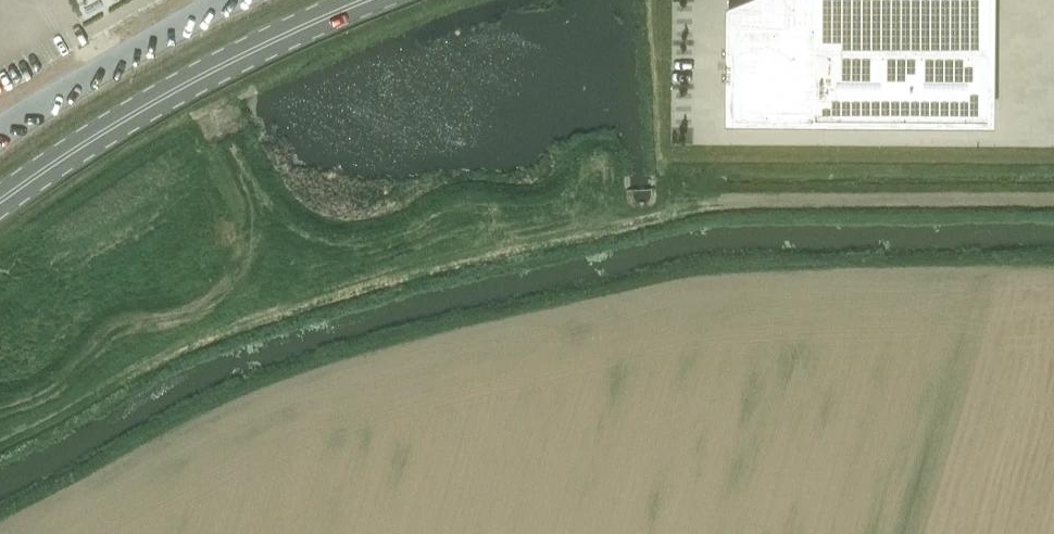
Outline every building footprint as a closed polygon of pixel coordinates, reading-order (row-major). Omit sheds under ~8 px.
[(726,81),(734,81),(733,114),(990,116),(991,0),(787,0),(787,19),(734,19),(734,52),(727,52),(727,56),(734,56),(734,76),(726,76),(726,81)]
